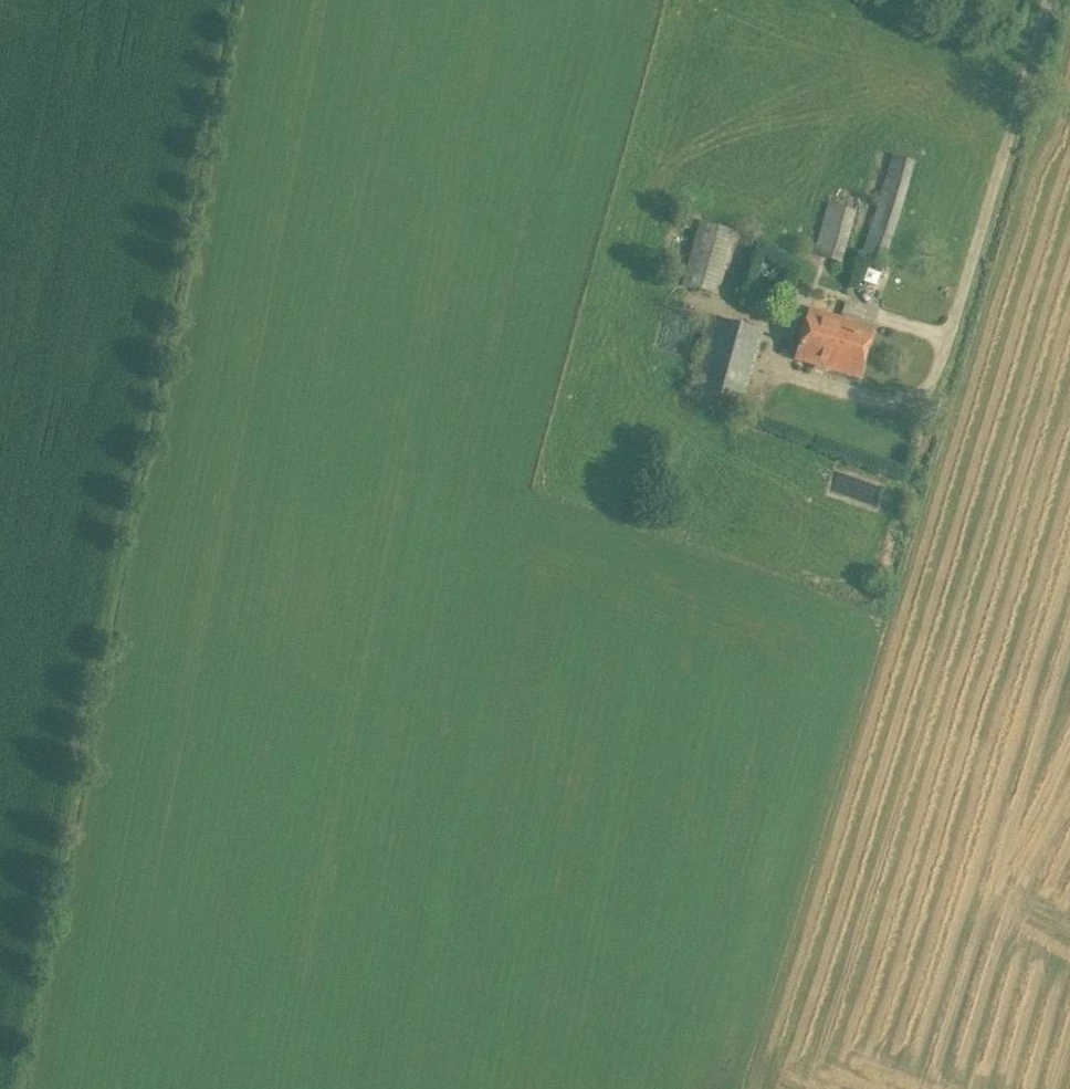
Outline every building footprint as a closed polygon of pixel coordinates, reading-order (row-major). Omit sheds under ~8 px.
[(883,265),(913,162),(891,156),(861,258),(883,265)] [(841,262),(855,211),(826,204),(813,255),(841,262)] [(687,264),(681,286),(713,295),(719,273),(687,264)] [(799,325),(794,341),(800,342),(796,358),(828,367),(860,376),(874,327),(842,318),(810,309),(805,327),(799,325)] [(742,403),(762,331),(706,316),(686,388),(742,403)]
